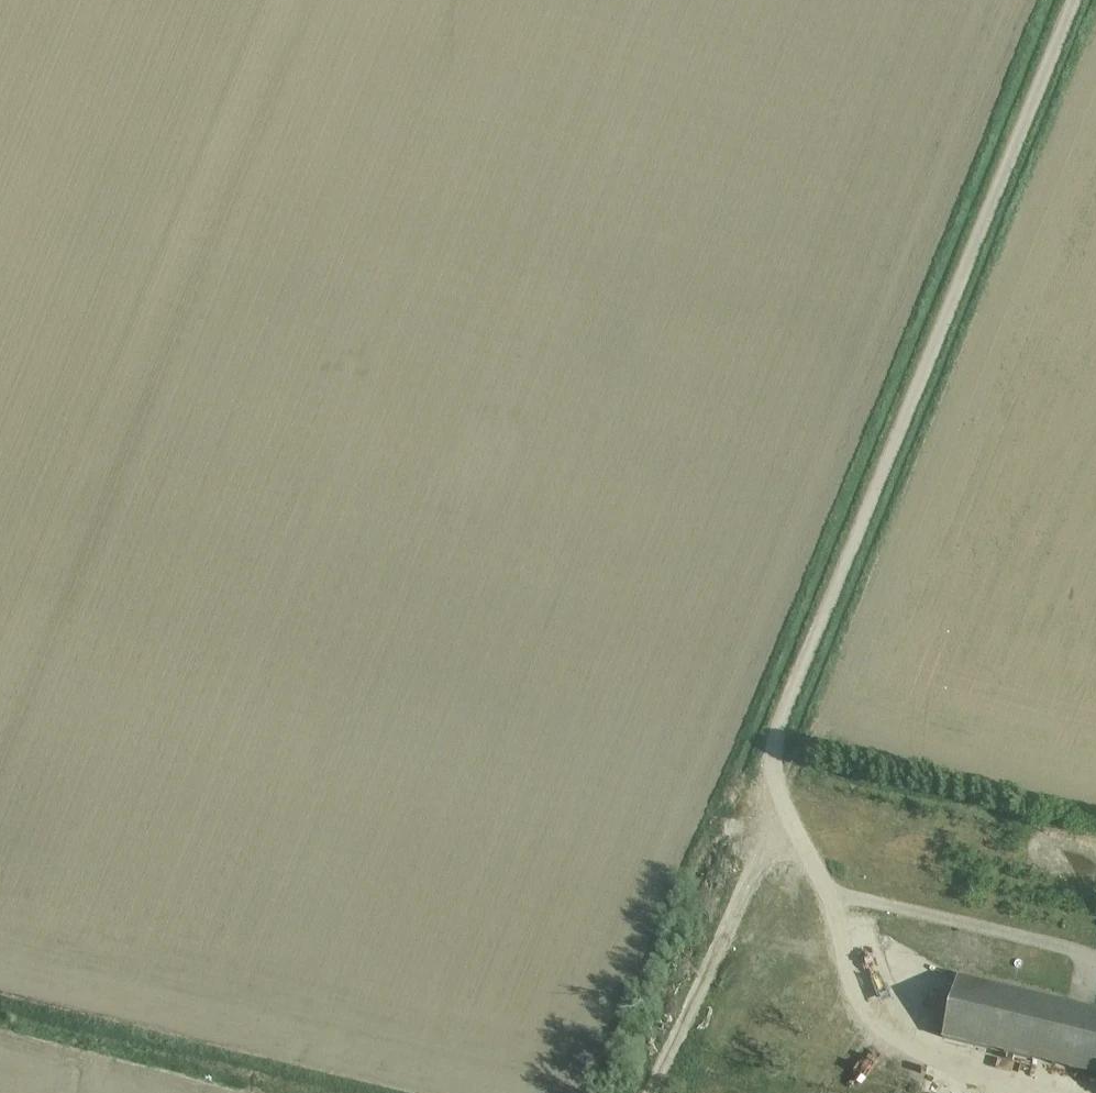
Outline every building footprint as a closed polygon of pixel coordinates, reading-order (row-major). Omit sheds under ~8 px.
[(943,1038),(1095,1075),(1095,1011),(957,978),(943,1038)]
